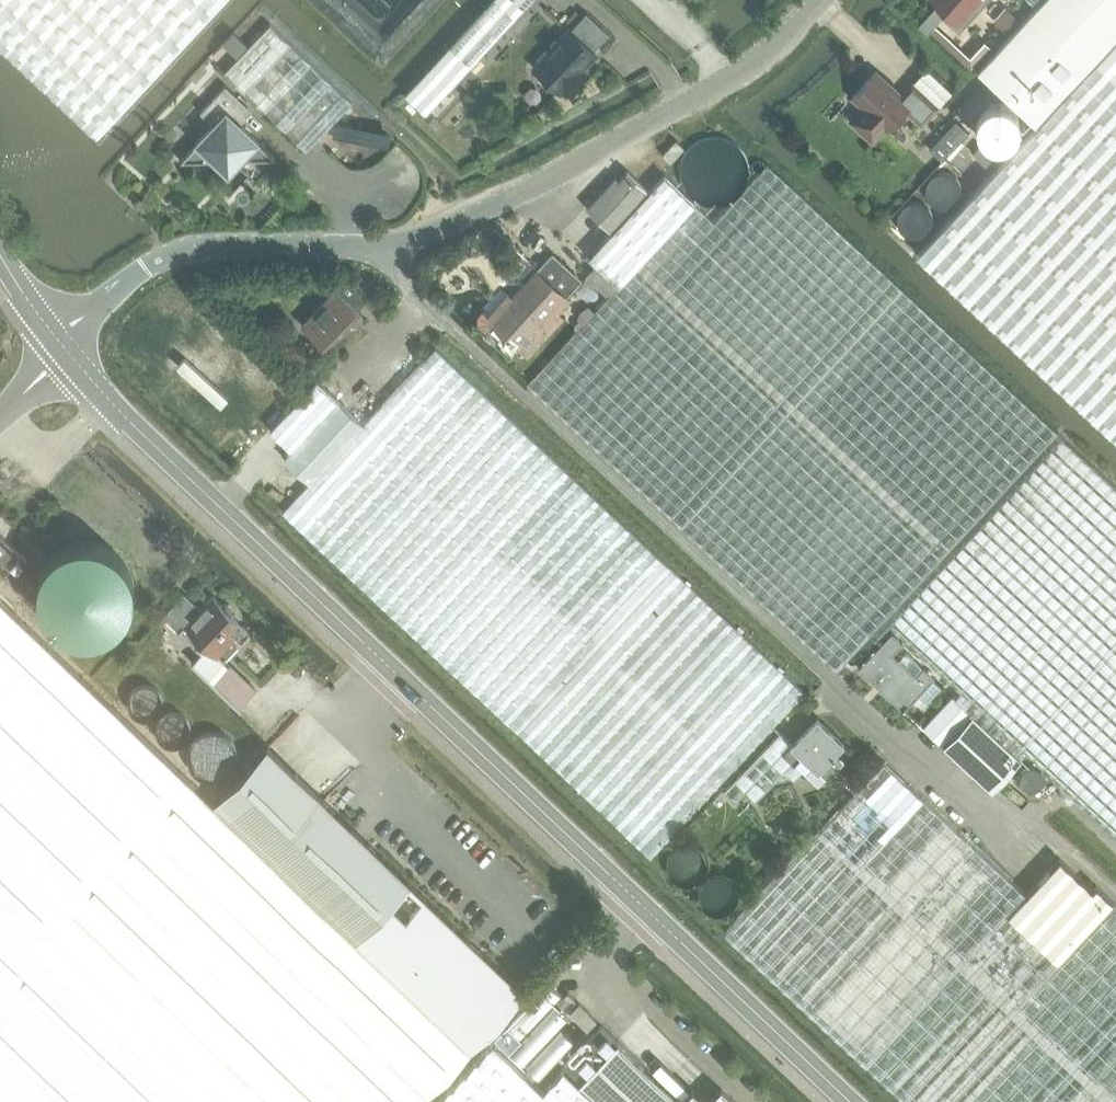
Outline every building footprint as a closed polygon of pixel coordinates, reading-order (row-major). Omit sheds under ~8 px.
[(97,132),(220,0),(0,0),(0,42),(97,132)] [(405,93),(426,113),(531,0),(491,0),(405,93)] [(938,1),(958,20),(977,0),(937,0),(938,1)] [(977,68),(1036,123),(1115,36),(1115,0),(1041,0),(977,68)] [(1010,8),(997,22),(1005,29),(1017,16),(1010,8)] [(570,27),(535,65),(560,89),(563,87),(567,91),(581,76),(576,72),(596,51),(593,48),(608,32),(587,12),(572,28),(570,27)] [(226,72),(307,148),(353,99),(272,23),(226,72)] [(1036,123),(1035,124),(915,253),(1115,439),(1115,36),(1036,123)] [(901,94),(876,70),(852,95),(866,109),(854,122),(872,139),(885,126),(887,128),(907,107),(922,121),(936,105),(912,83),(901,94)] [(201,111),(214,124),(180,160),(217,158),(229,170),(240,158),(276,157),(235,119),(248,105),(226,84),(201,111)] [(974,91),(959,106),(971,118),(986,102),(974,91)] [(383,128),(383,127),(381,119),(379,114),(376,111),(369,106),(360,105),(356,105),(351,106),(344,111),(342,114),(339,119),(338,127),(339,135),(343,142),(347,145),(351,148),(359,150),(367,149),(372,146),(375,144),(379,140),(381,136),(383,128)] [(969,130),(956,119),(929,148),(942,159),(969,130)] [(741,168),(741,167),(740,160),(738,155),(735,149),(731,145),(726,141),(722,138),(715,136),(711,136),(705,136),(698,138),(692,141),(688,144),(684,149),(680,154),(678,161),(678,167),(678,172),(679,178),(683,185),(686,189),(691,193),(695,196),(700,198),(708,199),(714,199),(719,198),(726,194),(730,191),(735,186),(738,180),(740,175),(741,168)] [(664,155),(672,162),(686,145),(678,138),(664,155)] [(997,159),(980,144),(973,152),(989,167),(997,159)] [(695,202),(619,284),(606,298),(574,332),(527,383),(699,542),(825,659),(844,660),(869,633),(874,639),(888,624),(885,621),(1058,433),(1003,382),(892,278),(769,163),(716,221),(695,202)] [(596,263),(619,284),(695,202),(664,174),(649,191),(625,170),(618,178),(615,174),(586,205),(613,230),(589,256),(596,263)] [(576,281),(549,256),(491,319),(504,331),(497,340),(509,352),(515,345),(528,356),(541,342),(530,332),(576,281)] [(587,273),(583,282),(592,284),(596,286),(606,294),(605,297),(606,298),(619,284),(596,263),(587,273)] [(335,288),(302,323),(326,346),(360,311),(357,308),(367,297),(346,276),(337,277),(330,284),(335,288)] [(435,347),(365,424),(310,482),(284,511),(475,689),(651,856),(773,725),(805,691),(435,347)] [(365,424),(325,387),(316,378),(270,429),(278,437),(290,449),(283,456),(310,482),(365,424)] [(888,624),(959,690),(952,697),(1019,759),(1027,751),(1115,833),(1115,487),(1058,433),(885,621),(888,624)] [(0,536),(0,555),(18,571),(30,558),(3,533),(0,536)] [(135,604),(160,578),(134,554),(137,550),(121,534),(93,564),(135,604)] [(255,686),(224,657),(250,629),(211,592),(198,606),(184,592),(163,615),(201,651),(192,661),(213,680),(239,705),(255,686)] [(26,943),(187,775),(0,600),(0,1101),(190,1101),(26,943)] [(914,676),(890,654),(902,642),(891,631),(857,668),(902,708),(923,685),(933,675),(923,666),(914,676)] [(287,666),(298,677),(307,668),(296,657),(287,666)] [(952,697),(950,695),(922,726),(990,790),(1019,759),(952,697)] [(816,717),(791,742),(781,752),(791,761),(792,762),(800,754),(825,778),(841,761),(832,753),(842,742),(816,717)] [(791,742),(780,731),(725,789),(736,800),(746,790),(755,799),(791,761),(781,752),(791,742)] [(214,801),(187,775),(26,943),(190,1101),(420,1101),(525,993),(268,743),(214,801)] [(1108,899),(1054,958),(1006,915),(1025,894),(883,760),(726,930),(909,1101),(1115,1101),(1115,906),(1108,899)] [(705,859),(705,858),(705,853),(703,849),(698,841),(692,837),(683,835),(679,835),(674,836),(665,841),(663,844),(660,849),(658,857),(659,866),(661,870),(664,874),(668,877),(672,880),(677,881),(681,882),(686,881),(691,880),(698,875),(704,867),(705,859)] [(1054,958),(1108,899),(1110,898),(1094,884),(1091,888),(1058,858),(1025,894),(1006,915),(1054,958)] [(742,893),(742,892),(741,888),(740,883),(736,876),(733,874),(728,871),(723,869),(719,868),(715,868),(709,870),(702,874),(697,882),(695,886),(694,891),(695,896),(696,901),(701,908),(705,912),(708,914),(717,916),(723,915),(728,914),(735,909),(739,902),(741,898),(742,893)] [(558,1002),(565,1010),(576,1000),(568,992),(558,1002)] [(580,1004),(571,1014),(588,1031),(598,1022),(580,1004)] [(600,1024),(562,1063),(577,1077),(615,1038),(600,1024)] [(578,1081),(601,1101),(737,1101),(721,1087),(708,1101),(693,1088),(681,1100),(617,1039),(580,1078),(578,1081)] [(436,1101),(601,1101),(578,1081),(564,1067),(544,1089),(494,1041),(436,1101)]
